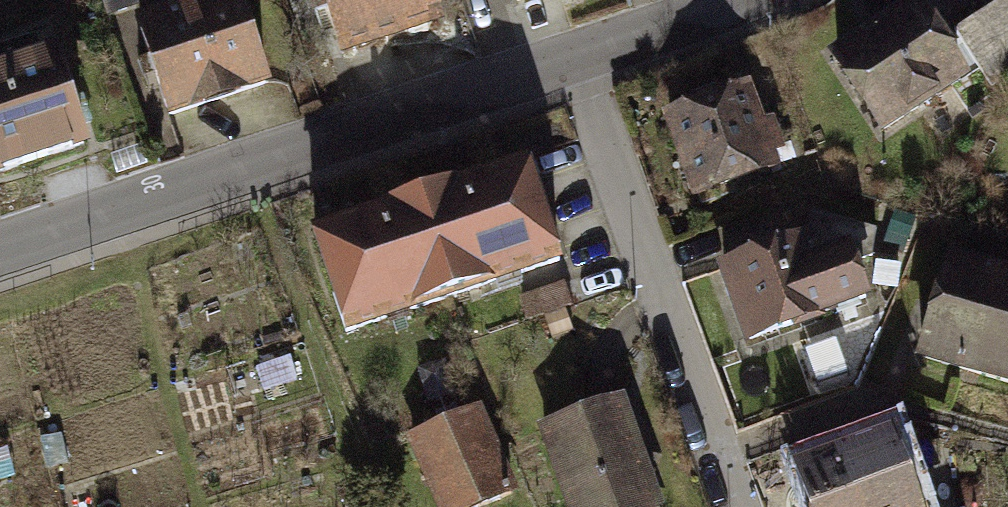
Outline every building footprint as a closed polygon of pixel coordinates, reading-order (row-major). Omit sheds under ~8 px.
[(144,19),(174,112),(267,81),(241,0),(202,0),(144,19)] [(348,42),(442,10),(439,0),(334,0),(348,42)] [(824,59),(886,144),(988,70),(937,0),(906,0),(824,59)] [(1007,87),(1007,5),(968,35),(1007,87)] [(0,87),(0,193),(109,161),(80,63),(0,87)] [(672,118),(700,195),(787,163),(760,87),(672,118)] [(529,159),(424,193),(457,294),(562,260),(529,159)] [(424,193),(320,227),(353,328),(457,294),(424,193)] [(860,232),(729,274),(756,354),(893,313),(860,232)] [(931,357),(1007,372),(1007,274),(950,262),(931,357)] [(546,433),(572,506),(676,506),(638,401),(546,433)] [(443,506),(495,506),(523,497),(491,412),(418,440),(443,506)] [(830,506),(955,506),(927,441),(816,473),(830,506)]
